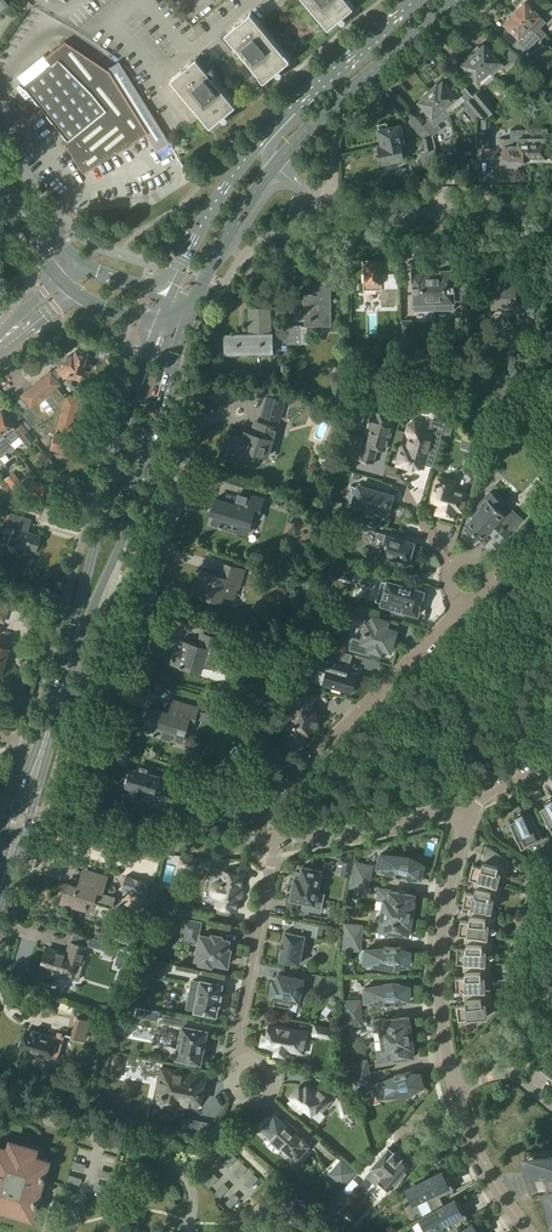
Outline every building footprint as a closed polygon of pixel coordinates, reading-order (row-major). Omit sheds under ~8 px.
[(9,5),(4,0),(0,0),(0,12),(9,5)] [(328,29),(354,7),(348,0),(304,0),(328,29)] [(515,13),(540,37),(546,43),(551,39),(540,28),(546,21),(532,8),(526,2),(524,3),(523,3),(520,6),(520,8),(515,13)] [(290,60),(251,13),(226,33),(228,36),(228,37),(229,38),(233,42),(232,43),(236,47),(236,48),(235,50),(235,52),(236,54),(239,55),(241,54),(264,82),(290,60)] [(525,52),(540,37),(515,13),(511,17),(510,17),(507,20),(507,21),(505,24),(510,29),(504,36),(513,45),(518,49),(520,47),(525,52)] [(116,66),(108,71),(64,41),(44,57),(50,65),(24,86),(25,87),(24,87),(31,96),(31,95),(32,96),(31,96),(38,105),(39,104),(39,105),(38,105),(45,113),(46,113),(46,114),(52,122),(53,122),(53,123),(59,131),(60,131),(60,132),(67,140),(64,143),(83,173),(146,134),(157,152),(164,147),(171,143),(121,63),(116,66)] [(472,52),(489,72),(501,62),(485,44),(481,47),(479,45),(472,52)] [(510,50),(505,57),(517,66),(522,60),(510,50)] [(478,82),(489,72),(472,52),(465,58),(466,60),(462,64),(478,82)] [(198,62),(195,59),(171,79),(210,127),(236,106),(213,77),(214,75),(214,73),(212,71),(210,70),(208,72),(207,71),(203,67),(203,68),(199,63),(198,62)] [(229,79),(236,73),(228,62),(221,68),(229,79)] [(430,90),(450,113),(465,100),(460,94),(457,97),(443,81),(439,85),(438,83),(430,90)] [(422,96),(424,98),(418,102),(437,125),(450,113),(430,90),(422,96)] [(481,91),(473,97),(489,115),(496,109),(481,91)] [(466,103),(478,117),(489,115),(473,97),(466,103)] [(432,136),(423,125),(413,114),(407,120),(422,138),(430,136),(432,136)] [(423,125),(432,136),(440,130),(430,119),(423,125)] [(479,121),(479,147),(486,147),(490,147),(490,130),(489,130),(489,121),(479,121)] [(383,146),(401,142),(404,142),(401,125),(398,126),(396,125),(394,127),(388,128),(387,123),(379,124),(380,130),(379,130),(379,131),(378,133),(379,137),(381,139),(382,145),(383,146)] [(528,129),(528,138),(529,159),(546,159),(546,152),(551,152),(551,146),(551,137),(548,137),(548,128),(528,128),(528,129)] [(511,138),(500,138),(500,159),(519,159),(520,159),(521,159),(521,161),(527,161),(528,159),(529,159),(528,138),(528,129),(511,129),(511,138)] [(425,151),(433,149),(430,136),(422,138),(425,151)] [(383,146),(382,145),(379,146),(380,148),(377,148),(379,156),(382,155),(383,163),(405,158),(401,142),(383,146)] [(372,260),(364,260),(364,289),(381,289),(381,262),(372,262),(372,260)] [(435,310),(450,309),(454,309),(453,290),(454,290),(454,284),(453,284),(453,270),(442,270),(442,272),(434,273),(434,272),(433,273),(435,322),(435,310)] [(515,286),(515,279),(507,277),(507,271),(500,270),(492,272),(492,306),(508,306),(508,309),(533,309),(533,286),(515,286)] [(415,310),(427,310),(434,310),(435,322),(433,273),(432,273),(425,273),(425,271),(414,271),(414,286),(413,286),(413,291),(414,291),(415,310)] [(316,293),(305,293),(305,325),(312,325),(312,324),(329,324),(329,325),(330,325),(330,311),(329,311),(329,273),(330,273),(330,272),(316,272),(316,293)] [(21,287),(24,284),(18,276),(11,281),(9,283),(15,291),(21,286),(21,287)] [(382,289),(382,291),(382,304),(399,304),(399,288),(382,289)] [(270,335),(270,325),(269,309),(250,309),(250,335),(225,335),(226,353),(271,352),(271,335),(270,335)] [(412,337),(411,325),(411,320),(402,320),(403,337),(412,337)] [(288,344),(301,344),(301,325),(288,325),(288,344)] [(287,326),(276,326),(276,340),(288,339),(287,326)] [(83,357),(84,353),(77,351),(75,354),(74,354),(73,354),(50,372),(56,379),(62,375),(64,378),(69,375),(78,377),(81,365),(87,367),(89,359),(84,357),(83,357)] [(339,370),(338,376),(341,378),(345,378),(348,376),(348,370),(345,367),(341,367),(339,370)] [(60,384),(56,379),(50,372),(21,396),(30,408),(23,414),(33,426),(40,420),(43,424),(40,427),(42,429),(41,429),(46,435),(50,432),(54,433),(50,447),(55,449),(55,450),(62,452),(62,451),(67,452),(71,438),(68,437),(80,399),(65,394),(64,396),(57,387),(60,384)] [(361,383),(366,392),(374,387),(368,378),(361,383)] [(286,400),(266,394),(260,416),(280,422),(286,400)] [(384,450),(394,416),(371,410),(367,425),(371,426),(369,431),(367,430),(358,459),(372,463),(376,447),(384,450)] [(15,428),(3,412),(0,414),(0,432),(4,437),(3,437),(7,441),(10,444),(18,437),(26,446),(34,440),(21,424),(15,428)] [(443,423),(431,420),(428,430),(425,429),(422,423),(415,421),(409,425),(407,431),(410,438),(407,447),(403,446),(397,464),(414,469),(415,465),(422,467),(423,463),(431,466),(431,467),(432,467),(445,422),(444,422),(443,423)] [(274,446),(279,428),(260,422),(256,435),(245,432),(244,437),(229,433),(229,435),(228,435),(225,443),(226,443),(224,451),(245,457),(247,450),(267,456),(270,445),(274,446)] [(25,486),(13,472),(4,480),(16,494),(25,486)] [(462,511),(467,494),(449,489),(452,481),(437,477),(430,502),(438,505),(436,511),(444,513),(443,515),(453,518),(456,510),(462,511)] [(29,479),(25,494),(41,498),(45,483),(29,479)] [(371,489),(358,485),(353,503),(366,506),(365,510),(376,513),(376,509),(387,512),(392,495),(379,491),(380,488),(372,486),(371,489)] [(8,487),(2,491),(7,498),(13,493),(8,487)] [(488,532),(500,543),(511,530),(521,520),(503,503),(492,493),(490,491),(488,493),(469,514),(469,515),(472,517),(471,518),(465,525),(471,530),(470,530),(471,531),(472,530),(472,531),(475,534),(475,535),(476,534),(479,537),(481,539),(486,534),(488,532)] [(258,519),(264,499),(244,494),(241,506),(215,499),(213,508),(217,510),(213,523),(248,533),(253,517),(258,519)] [(531,502),(540,510),(545,504),(536,497),(531,502)] [(341,509),(343,502),(329,499),(327,505),(341,509)] [(35,553),(40,536),(28,532),(31,520),(10,513),(6,527),(12,528),(7,545),(35,553)] [(336,522),(343,524),(345,516),(338,514),(336,522)] [(376,525),(358,520),(356,528),(374,533),(376,525)] [(413,542),(387,535),(387,534),(378,532),(372,551),(381,554),(390,556),(389,560),(397,563),(399,559),(408,561),(407,561),(409,562),(409,561),(409,560),(414,544),(414,542),(413,542)] [(327,557),(323,572),(352,581),(357,566),(327,557)] [(249,560),(247,568),(254,570),(256,562),(249,560)] [(239,588),(244,569),(227,564),(223,576),(202,570),(199,580),(197,580),(193,593),(212,599),(214,592),(234,598),(237,587),(239,588)] [(424,591),(387,580),(387,582),(382,581),(376,601),(381,602),(380,604),(392,608),(391,611),(403,614),(404,611),(417,615),(424,591)] [(4,624),(10,604),(0,602),(0,623),(4,624)] [(363,623),(366,614),(356,611),(354,620),(363,623)] [(385,628),(387,621),(373,617),(371,624),(367,623),(362,642),(370,644),(369,649),(380,652),(381,647),(392,650),(395,639),(393,639),(395,631),(385,628)] [(219,658),(224,639),(207,634),(203,647),(183,641),(180,651),(177,650),(173,663),(192,669),(194,662),(214,668),(217,657),(219,658)] [(351,693),(357,674),(347,671),(352,655),(324,646),(317,670),(326,672),(322,684),(351,693)] [(313,696),(313,695),(297,691),(288,721),(290,722),(287,732),(291,733),(289,740),(292,741),(293,742),(293,741),(298,742),(297,743),(298,743),(301,743),(305,732),(309,734),(310,728),(316,730),(317,726),(317,727),(318,726),(317,726),(319,721),(319,720),(320,717),(314,716),(316,710),(309,708),(310,703),(311,703),(310,703),(312,696),(313,696)] [(193,727),(198,708),(179,702),(175,714),(150,707),(147,717),(152,718),(149,732),(183,742),(187,725),(193,727)] [(151,772),(153,766),(138,761),(136,768),(130,767),(125,785),(131,787),(129,793),(143,798),(144,796),(160,801),(165,786),(158,784),(160,775),(151,772)] [(551,797),(545,801),(546,805),(540,808),(551,833),(551,797)] [(524,816),(522,812),(514,815),(516,819),(510,822),(521,849),(543,840),(530,813),(524,816)] [(496,885),(499,874),(505,876),(509,861),(486,846),(480,866),(473,864),(469,878),(476,880),(496,885)] [(400,859),(380,854),(377,867),(396,872),(396,875),(395,874),(395,875),(414,880),(415,879),(408,878),(409,874),(421,878),(424,866),(412,863),(412,859),(419,861),(419,860),(400,855),(399,856),(401,856),(400,859)] [(342,864),(340,875),(349,877),(353,858),(340,856),(338,864),(342,864)] [(196,867),(197,859),(181,858),(180,866),(196,867)] [(353,874),(369,878),(371,867),(356,863),(353,874)] [(317,892),(321,871),(302,867),(300,879),(295,878),(290,899),(303,902),(301,909),(321,913),(325,893),(317,892)] [(243,874),(243,872),(242,870),(240,868),(237,869),(235,870),(234,872),(234,874),(223,871),(221,882),(220,882),(216,882),(213,884),(211,887),(211,891),(213,894),(217,896),(218,896),(216,906),(236,911),(243,874)] [(63,904),(86,910),(88,901),(113,908),(116,896),(104,893),(109,876),(90,870),(85,887),(66,882),(63,893),(66,894),(63,904)] [(367,890),(369,878),(353,874),(351,886),(367,890)] [(150,882),(126,875),(121,891),(146,897),(150,882)] [(501,886),(496,885),(476,880),(474,890),(475,890),(474,894),(465,892),(463,906),(470,907),(490,911),(491,910),(492,900),(499,901),(501,886)] [(382,911),(412,915),(414,903),(413,903),(414,895),(400,893),(391,892),(391,891),(379,889),(378,900),(384,900),(382,911)] [(170,913),(178,915),(180,907),(171,905),(170,913)] [(496,911),(491,910),(490,911),(470,907),(469,918),(469,921),(460,920),(458,934),(466,935),(487,937),(488,926),(494,927),(496,911)] [(410,927),(412,915),(382,911),(381,921),(375,920),(374,931),(385,932),(394,933),(408,935),(409,927),(410,927)] [(200,936),(197,935),(200,923),(185,920),(182,931),(188,932),(187,939),(199,942),(198,950),(202,951),(200,963),(211,965),(212,962),(227,965),(230,950),(227,949),(229,940),(220,939),(221,936),(212,935),(212,937),(201,935),(200,936)] [(317,934),(319,926),(299,922),(298,931),(317,934)] [(343,937),(362,939),(363,925),(344,923),(343,937)] [(303,935),(286,932),(285,931),(285,933),(283,942),(281,942),(280,949),(281,949),(279,959),(279,960),(280,960),(298,964),(299,964),(299,963),(301,955),(305,956),(307,946),(303,945),(304,937),(305,935),(303,935)] [(492,937),(487,937),(466,935),(465,945),(466,945),(466,949),(457,948),(456,963),(463,963),(485,963),(485,952),(491,953),(492,937)] [(95,938),(89,937),(87,944),(93,946),(95,938)] [(361,951),(362,939),(343,937),(342,950),(361,951)] [(46,949),(41,969),(77,979),(86,946),(71,942),(67,955),(46,949)] [(115,952),(117,945),(107,942),(105,949),(115,952)] [(405,949),(405,948),(384,947),(384,948),(385,948),(385,950),(365,950),(364,963),(385,964),(384,967),(383,967),(404,968),(404,967),(397,967),(397,964),(410,964),(410,952),(398,952),(398,948),(405,949)] [(168,963),(148,959),(145,972),(165,976),(168,963)] [(490,963),(485,963),(463,963),(464,973),(465,973),(465,977),(456,977),(456,991),(463,991),(484,990),(484,989),(484,979),(490,979),(490,963)] [(298,1001),(303,980),(278,975),(276,983),(273,982),(273,985),(270,985),(269,992),(271,993),(271,996),(275,996),(273,1005),(290,1008),(292,1000),(298,1001)] [(323,993),(341,996),(339,979),(326,977),(323,993)] [(192,978),(186,1008),(195,1010),(194,1011),(196,1011),(215,1015),(216,1015),(216,1014),(218,1004),(219,1004),(220,1002),(219,1002),(220,998),(221,996),(219,995),(222,985),(222,984),(221,984),(202,980),(201,980),(192,978)] [(397,987),(397,984),(404,984),(404,983),(383,984),(383,985),(385,984),(385,987),(364,988),(365,1002),(385,1001),(385,1003),(384,1003),(384,1004),(404,1003),(397,1003),(397,1000),(410,999),(410,987),(397,987)] [(463,991),(465,1001),(466,1004),(457,1005),(458,1020),(467,1019),(483,1017),(486,1017),(485,1005),(491,1005),(490,989),(484,989),(484,990),(463,991)] [(343,1015),(362,1013),(361,999),(342,1000),(343,1015)] [(200,1063),(207,1031),(187,1027),(189,1018),(164,1013),(162,1022),(182,1027),(180,1037),(175,1035),(173,1046),(178,1048),(176,1058),(200,1063)] [(362,1013),(343,1015),(343,1027),(363,1026),(362,1013)] [(84,1041),(90,1020),(77,1016),(71,1037),(84,1041)] [(382,1041),(412,1036),(410,1024),(409,1025),(408,1017),(394,1019),(394,1018),(384,1020),(384,1019),(373,1020),(374,1031),(380,1030),(382,1041)] [(335,1028),(313,1023),(311,1036),(333,1040),(335,1028)] [(116,1034),(127,1036),(129,1026),(118,1024),(116,1034)] [(305,1043),(307,1033),(269,1025),(267,1036),(262,1035),(261,1045),(275,1048),(274,1053),(284,1055),(285,1050),(296,1052),(298,1042),(305,1043)] [(51,1058),(52,1057),(58,1059),(65,1035),(58,1033),(57,1038),(41,1033),(41,1032),(33,1030),(33,1032),(29,1031),(28,1035),(25,1034),(25,1033),(23,1040),(20,1041),(19,1045),(21,1047),(20,1049),(22,1050),(20,1056),(30,1059),(32,1052),(51,1058)] [(412,1036),(382,1041),(383,1051),(377,1052),(379,1062),(390,1061),(390,1060),(399,1059),(399,1058),(413,1056),(412,1049),(413,1049),(412,1036)] [(119,1079),(124,1055),(109,1052),(105,1076),(119,1079)] [(351,1077),(370,1073),(367,1058),(348,1062),(351,1077)] [(176,1104),(196,1108),(197,1101),(200,1102),(203,1085),(195,1083),(196,1076),(161,1069),(158,1086),(165,1087),(164,1092),(162,1091),(161,1096),(163,1097),(161,1104),(175,1106),(176,1104)] [(408,1077),(407,1074),(414,1072),(413,1071),(394,1076),(394,1077),(395,1077),(396,1079),(376,1084),(379,1097),(399,1092),(399,1095),(398,1095),(399,1096),(418,1091),(418,1090),(411,1092),(410,1089),(423,1086),(420,1074),(408,1077)] [(370,1073),(351,1077),(354,1090),(373,1086),(370,1073)] [(303,1090),(299,1086),(291,1096),(293,1098),(289,1102),(301,1112),(305,1108),(311,1114),(316,1108),(319,1110),(320,1109),(322,1110),(331,1100),(317,1088),(313,1092),(306,1086),(303,1090)] [(336,1096),(341,1118),(358,1113),(353,1092),(336,1096)] [(284,1124),(274,1115),(263,1128),(273,1136),(270,1139),(280,1147),(282,1144),(297,1158),(308,1145),(304,1141),(305,1139),(302,1137),(301,1139),(295,1134),(297,1131),(286,1121),(284,1124)] [(198,1140),(209,1150),(226,1132),(216,1122),(198,1140)] [(1,1139),(0,1142),(0,1204),(14,1208),(13,1212),(29,1217),(34,1200),(36,1201),(39,1191),(33,1189),(35,1183),(36,1177),(40,1178),(45,1161),(39,1159),(41,1151),(1,1139)] [(393,1152),(388,1148),(372,1167),(373,1169),(371,1170),(380,1178),(377,1182),(388,1192),(411,1166),(409,1164),(410,1163),(403,1157),(402,1158),(401,1157),(402,1156),(395,1150),(393,1152)] [(528,1155),(528,1174),(544,1173),(551,1191),(544,1193),(551,1214),(551,1155),(528,1155)] [(343,1187),(357,1171),(342,1158),(328,1173),(343,1187)] [(433,1212),(444,1206),(440,1196),(453,1189),(447,1177),(444,1178),(442,1178),(440,1174),(443,1172),(443,1171),(426,1179),(424,1175),(410,1182),(412,1186),(408,1189),(409,1189),(415,1201),(425,1196),(433,1212)] [(327,1206),(335,1213),(347,1199),(339,1192),(327,1206)] [(433,1212),(420,1220),(421,1220),(422,1220),(429,1231),(449,1220),(452,1226),(467,1217),(460,1205),(457,1207),(457,1206),(455,1207),(452,1202),(455,1200),(455,1199),(444,1206),(433,1212)]
